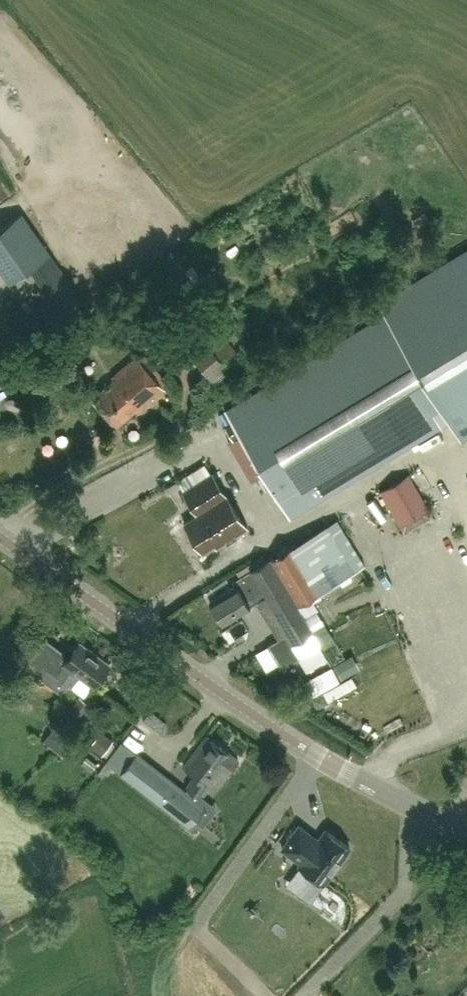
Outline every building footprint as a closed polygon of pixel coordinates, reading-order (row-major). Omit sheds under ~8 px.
[(0,229),(0,267),(9,281),(49,253),(22,214),(0,229)] [(290,518),(451,419),(463,439),(466,437),(466,248),(379,301),(386,312),(224,411),(290,518)] [(45,291),(42,293),(56,313),(79,297),(65,277),(45,291)] [(210,320),(183,343),(218,385),(246,361),(210,320)] [(138,411),(165,388),(137,354),(113,375),(115,378),(94,396),(117,424),(135,409),(138,411)] [(149,435),(159,426),(152,418),(141,427),(149,435)] [(217,548),(248,529),(212,473),(183,491),(197,514),(184,522),(203,552),(214,544),(217,548)] [(404,533),(428,518),(424,511),(429,509),(409,474),(380,491),(404,533)] [(327,658),(306,621),(296,605),(341,578),(354,571),(365,565),(355,548),(345,554),(328,526),(316,533),(233,581),(235,585),(210,600),(223,622),(250,606),(248,603),(255,598),(272,628),(278,625),(284,635),(278,638),(267,645),(277,662),(280,667),(297,657),(305,671),(327,658)] [(94,685),(110,663),(80,641),(65,661),(52,652),(36,673),(64,694),(71,685),(79,674),(92,684),(94,685)] [(325,693),(345,680),(338,669),(318,682),(325,693)] [(74,724),(88,704),(77,696),(63,716),(74,724)] [(53,726),(43,739),(64,755),(74,741),(53,726)] [(228,774),(239,760),(208,736),(185,767),(193,773),(184,785),(202,798),(222,770),(228,774)] [(210,813),(135,753),(120,772),(187,825),(192,818),(201,824),(210,813)] [(299,825),(282,848),(302,862),(300,865),(324,883),(350,847),(325,830),(317,841),(310,836),(312,834),(299,825)]
